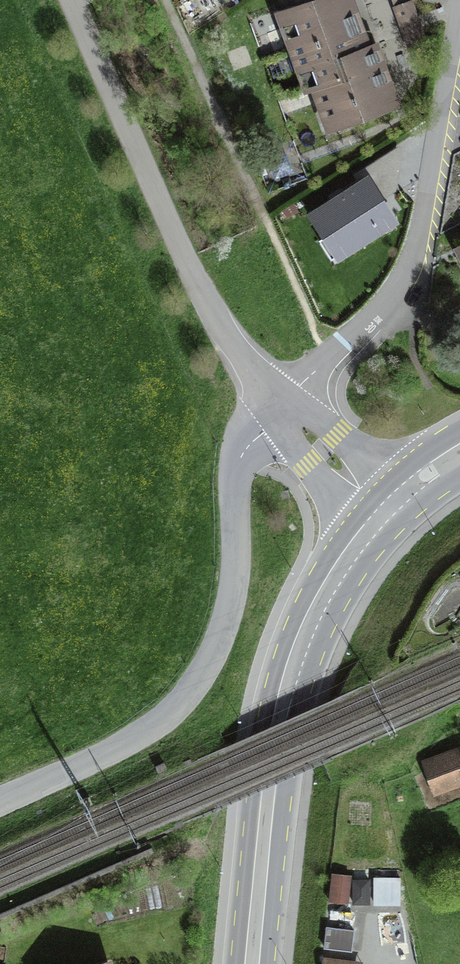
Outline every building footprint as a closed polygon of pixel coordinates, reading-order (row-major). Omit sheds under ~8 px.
[(378,102),(340,0),(306,0),(275,12),(316,124),(378,102)] [(393,2),(409,46),(424,40),(409,0),(397,0),(393,2)] [(292,155),(270,162),(275,178),(297,171),(292,155)] [(394,219),(368,176),(310,211),(337,254),(394,219)] [(459,783),(459,751),(427,762),(437,790),(459,783)]
